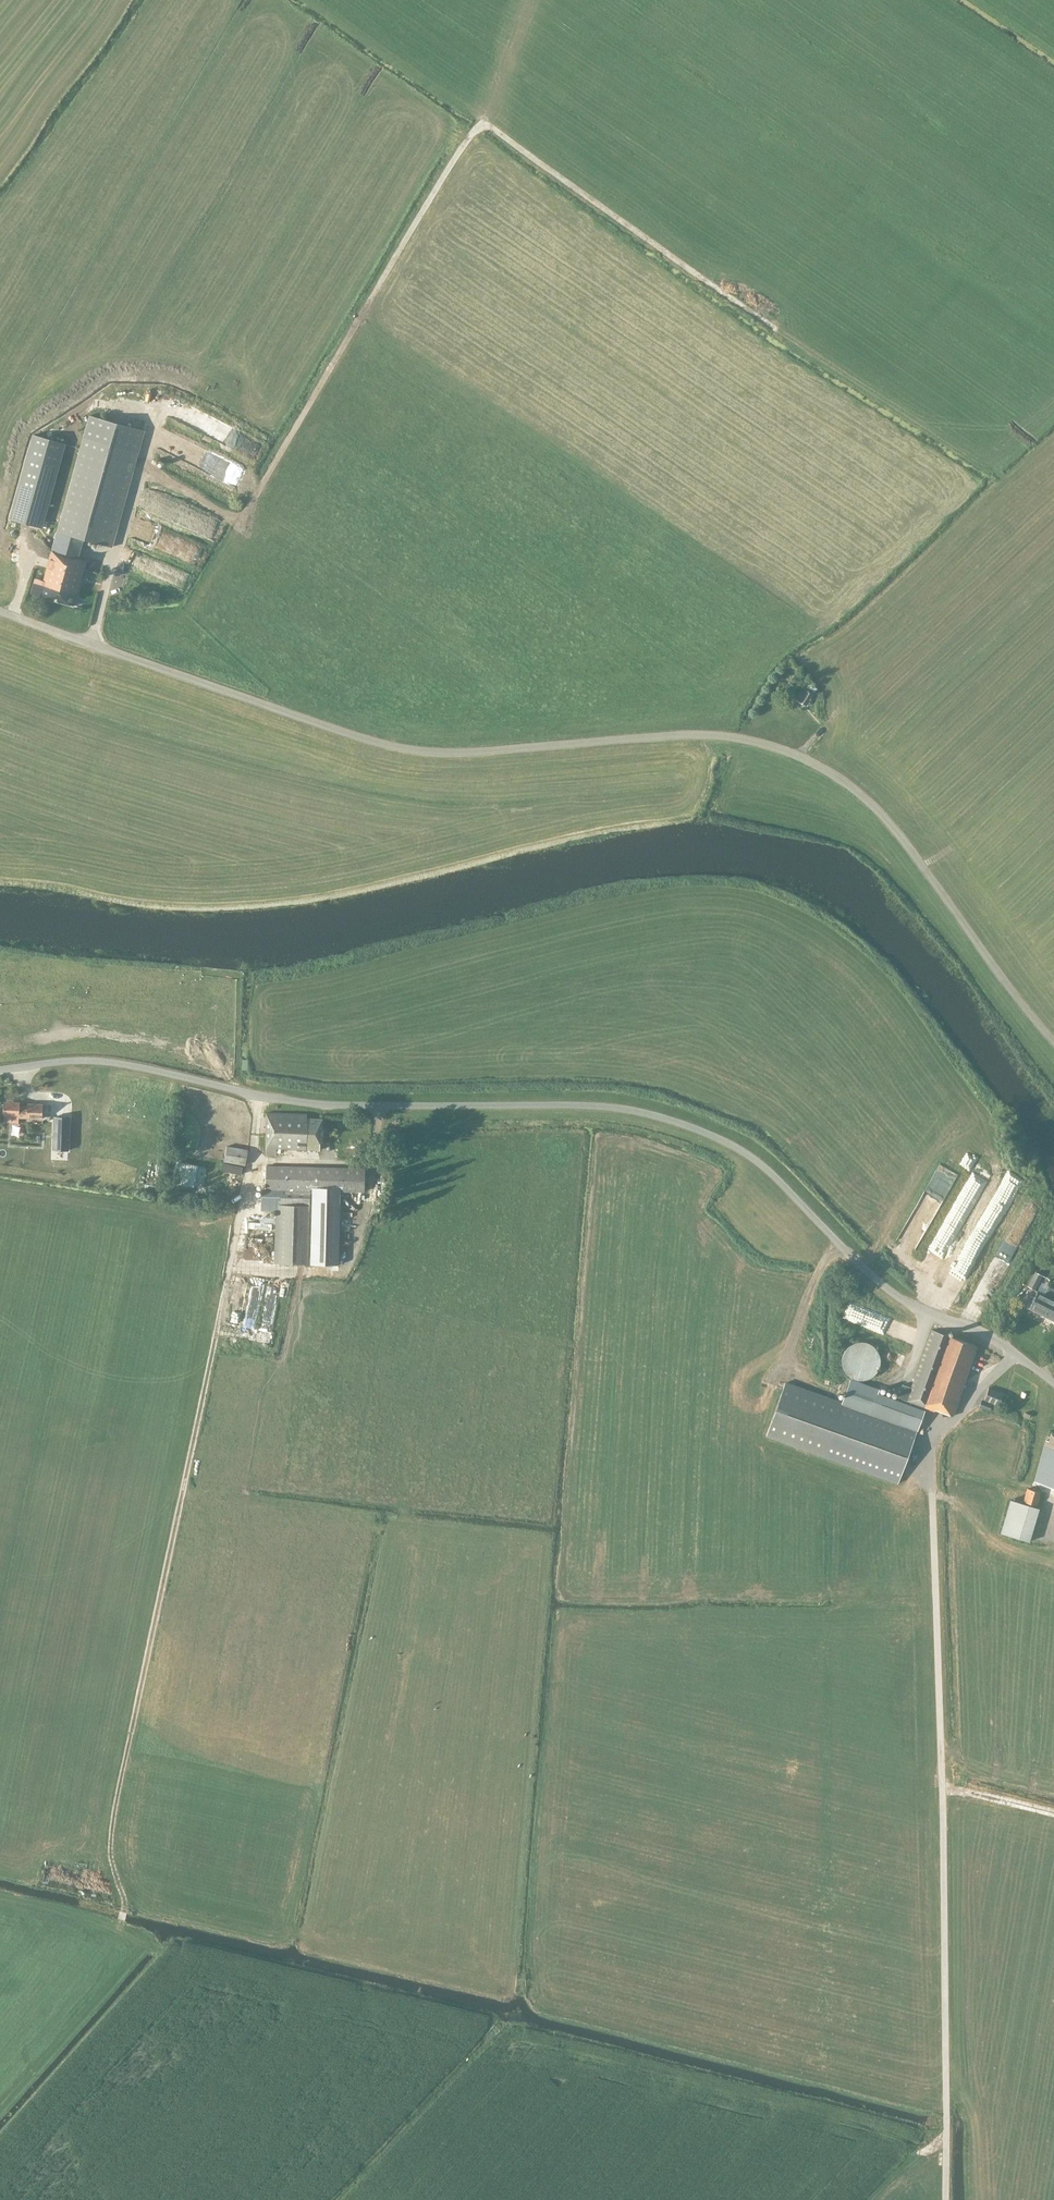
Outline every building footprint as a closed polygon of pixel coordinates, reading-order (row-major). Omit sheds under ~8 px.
[(144,430),(91,416),(57,532),(111,547),(144,430)] [(220,421),(215,427),(218,429),(213,436),(223,444),(225,441),(226,442),(234,432),(220,421)] [(161,438),(157,446),(222,479),(230,464),(208,453),(206,455),(202,453),(204,449),(194,444),(191,451),(183,447),(186,442),(168,433),(164,439),(161,438)] [(34,435),(9,519),(41,528),(65,444),(34,435)] [(43,528),(49,529),(53,513),(48,512),(43,528)] [(86,561),(52,551),(39,597),(73,606),(86,561)] [(788,684),(785,689),(783,692),(789,696),(794,687),(788,684)] [(808,684),(805,688),(803,687),(796,700),(806,706),(813,693),(816,689),(808,684)] [(19,1103),(2,1102),(2,1115),(17,1116),(17,1117),(41,1118),(41,1104),(26,1104),(26,1106),(19,1105),(19,1103)] [(266,1114),(265,1155),(279,1155),(279,1149),(318,1151),(318,1142),(321,1143),(321,1120),(306,1119),(306,1115),(266,1114)] [(67,1115),(54,1115),(54,1145),(67,1145),(67,1115)] [(247,1150),(226,1147),(223,1162),(245,1165),(247,1150)] [(177,1165),(190,1165),(190,1152),(177,1152),(177,1165)] [(261,1207),(276,1208),(274,1263),(310,1264),(311,1204),(333,1205),(333,1192),(363,1192),(364,1169),(265,1167),(265,1189),(261,1189),(261,1207)] [(248,1227),(247,1259),(270,1260),(271,1251),(268,1251),(268,1235),(269,1225),(256,1225),(256,1227),(248,1227)] [(921,1233),(905,1226),(897,1246),(914,1252),(921,1233)] [(1035,1272),(1027,1287),(1034,1291),(1042,1276),(1035,1272)] [(1028,1309),(1045,1317),(1053,1299),(1050,1297),(1053,1290),(1042,1284),(1037,1292),(1036,1292),(1028,1309)] [(1053,1299),(1045,1317),(1053,1322),(1053,1299)] [(854,1319),(869,1317),(868,1303),(853,1304),(854,1319)] [(765,1435),(822,1456),(897,1483),(924,1408),(933,1412),(934,1410),(951,1416),(976,1347),(931,1330),(910,1388),(902,1385),(897,1398),(905,1401),(905,1403),(877,1393),(878,1390),(856,1382),(848,1405),(784,1382),(765,1435)] [(266,1352),(269,1335),(256,1332),(253,1349),(266,1352)] [(879,1363),(879,1361),(879,1359),(879,1358),(878,1356),(878,1355),(877,1353),(876,1352),(875,1350),(874,1349),(873,1348),(872,1347),(871,1346),(869,1345),(868,1344),(866,1343),(865,1343),(863,1342),(861,1342),(860,1342),(858,1342),(857,1342),(855,1343),(853,1343),(852,1344),(850,1345),(849,1346),(848,1347),(846,1348),(845,1349),(844,1350),(843,1352),(843,1353),(842,1355),(841,1356),(841,1358),(841,1359),(841,1361),(841,1363),(841,1364),(841,1366),(842,1368),(843,1369),(843,1371),(844,1372),(845,1373),(846,1375),(848,1376),(849,1377),(850,1378),(852,1378),(853,1379),(855,1379),(857,1380),(858,1380),(860,1380),(861,1380),(863,1380),(865,1379),(866,1379),(868,1378),(869,1378),(871,1377),(872,1376),(873,1375),(874,1373),(875,1372),(876,1371),(877,1369),(878,1368),(878,1366),(879,1364),(879,1363)] [(978,1373),(991,1377),(995,1360),(977,1355),(970,1381),(975,1382),(978,1373)] [(898,1377),(908,1380),(913,1363),(903,1360),(898,1377)] [(988,1388),(984,1400),(998,1406),(1002,1393),(988,1388)] [(980,1401),(978,1406),(990,1411),(992,1405),(980,1401)] [(1032,1486),(1053,1492),(1053,1435),(1050,1434),(1048,1442),(1045,1441),(1032,1486)] [(1022,1502),(1036,1506),(1041,1490),(1027,1485),(1022,1502)] [(1038,1508),(1009,1500),(1000,1533),(1028,1541),(1038,1508)]
